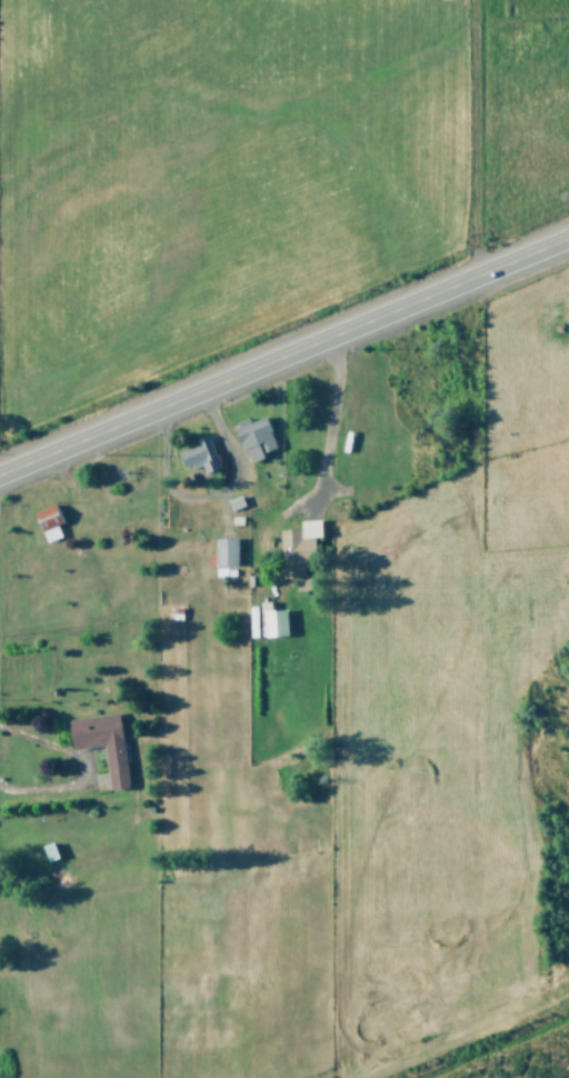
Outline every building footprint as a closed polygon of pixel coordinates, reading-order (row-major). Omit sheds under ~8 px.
[(247,463),(264,457),(262,452),(275,447),(264,415),(248,421),(247,418),(233,423),(247,463)] [(203,473),(219,468),(207,434),(195,439),(196,443),(176,451),(182,467),(190,464),(191,469),(200,466),(203,473)] [(62,523),(54,503),(33,511),(45,542),(61,535),(56,525),(62,523)] [(279,529),(282,563),(283,578),(293,577),(294,591),(310,590),(309,577),(305,578),(303,560),(315,560),(313,537),(321,537),(320,518),(299,520),(300,527),(279,529)] [(237,538),(216,538),(215,565),(236,565),(237,538)] [(287,635),(285,608),(270,609),(269,600),(258,601),(259,636),(287,635)] [(108,790),(127,788),(119,712),(67,718),(70,749),(103,745),(108,790)]
